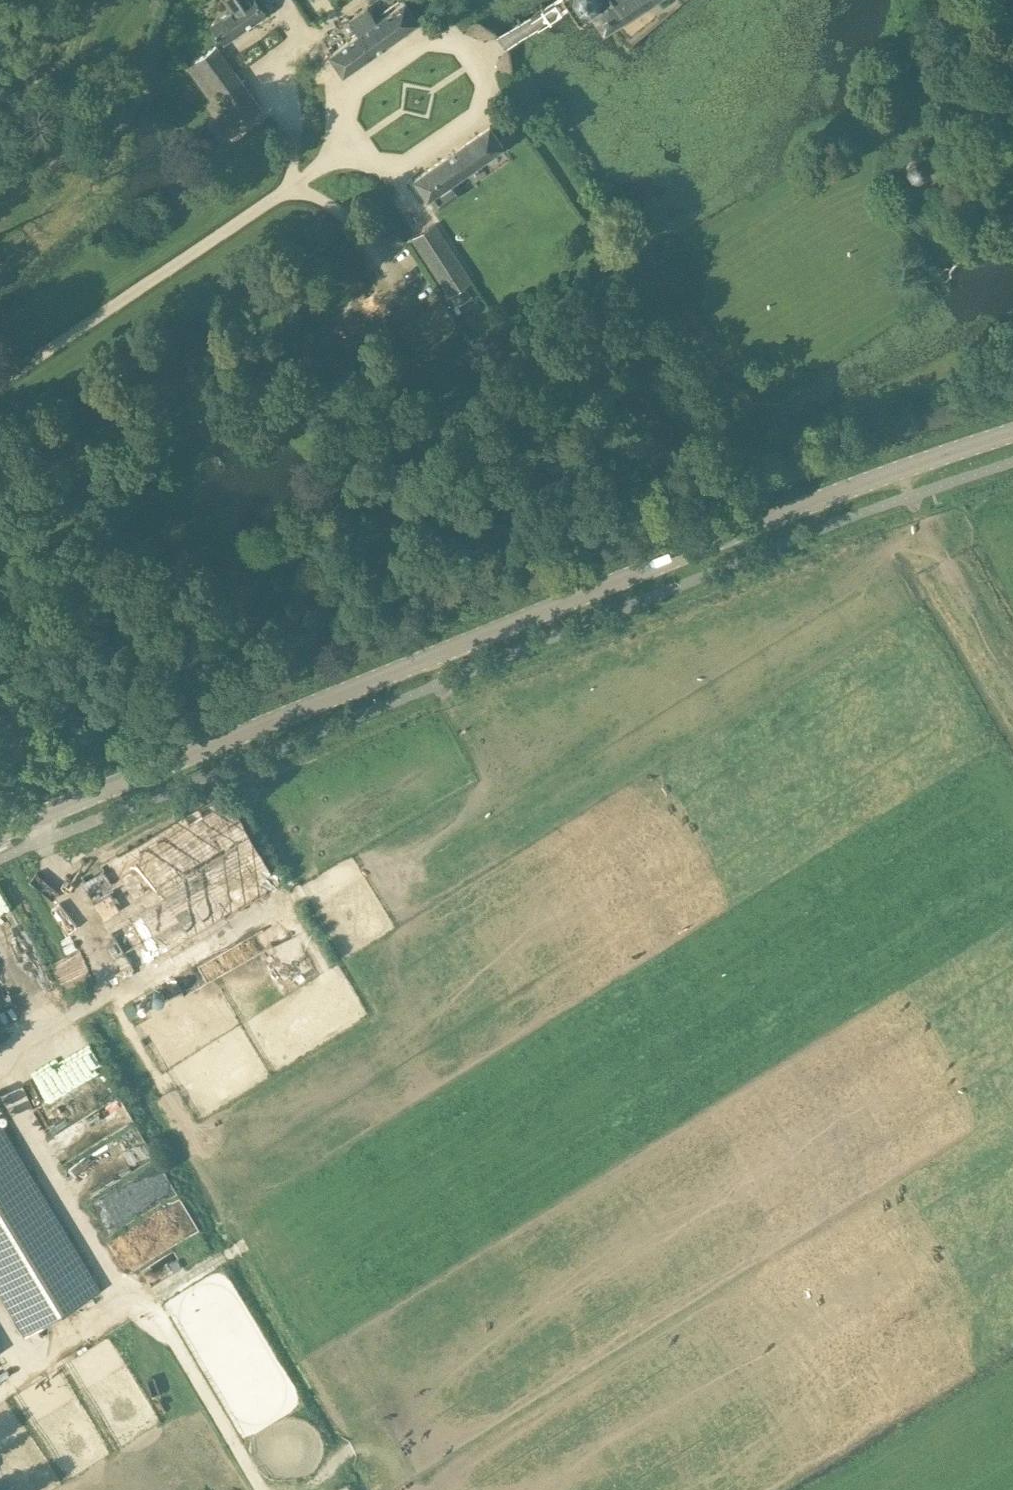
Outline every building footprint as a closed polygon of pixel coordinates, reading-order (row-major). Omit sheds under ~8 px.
[(234,9),(212,24),(224,42),(267,14),(258,0),(229,0),(234,9)] [(580,9),(591,2),(605,24),(640,0),(574,0),(580,9)] [(348,17),(359,33),(372,53),(419,21),(405,1),(377,21),(367,5),(348,17)] [(372,53),(359,33),(330,54),(344,73),(372,53)] [(216,45),(195,61),(185,69),(213,106),(210,108),(216,115),(215,117),(226,132),(262,106),(216,45)] [(457,191),(450,181),(503,144),(490,126),(415,178),(428,197),(433,193),(440,203),(457,191)] [(435,224),(415,238),(451,294),(471,281),(435,224)] [(402,329),(415,349),(422,344),(455,322),(442,302),(402,329)] [(207,808),(111,851),(152,941),(247,894),(207,808)] [(11,896),(2,886),(0,888),(0,906),(11,896)] [(16,931),(27,966),(44,961),(32,926),(16,931)] [(81,1028),(47,1042),(58,1067),(40,1075),(49,1094),(100,1072),(81,1028)] [(126,1102),(49,1133),(58,1157),(135,1126),(126,1102)] [(102,1289),(0,1120),(0,1292),(26,1335),(102,1289)] [(164,1162),(89,1202),(126,1271),(201,1231),(164,1162)]
